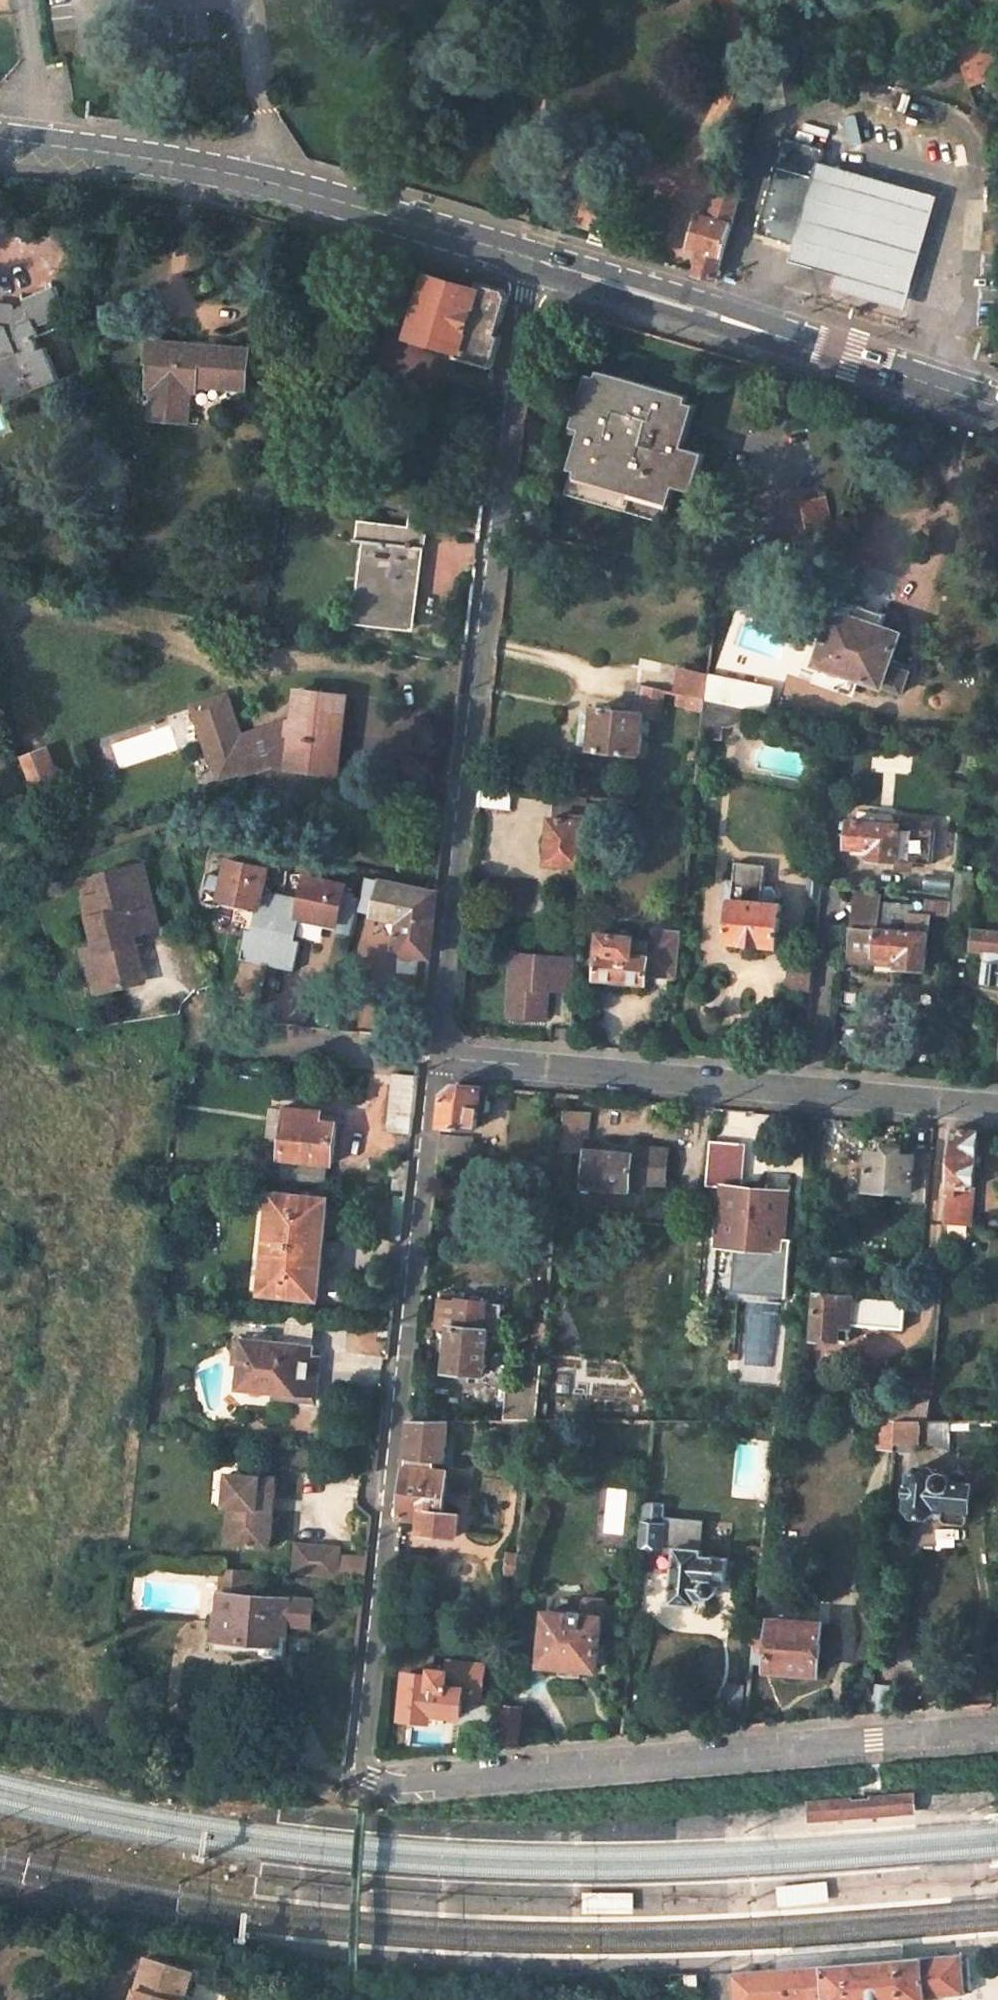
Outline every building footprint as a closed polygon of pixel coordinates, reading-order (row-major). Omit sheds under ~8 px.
[(956,47),(970,86),(997,75),(997,58),(990,35),(956,47)] [(906,311),(939,197),(824,162),(820,176),(800,242),(795,259),(836,272),(831,287),(906,311)] [(820,176),(777,163),(757,230),(800,242),(820,176)] [(75,184),(91,186),(92,180),(76,178),(75,184)] [(742,185),(720,180),(710,217),(700,214),(691,245),(700,248),(693,271),(715,278),(742,185)] [(505,290),(478,282),(477,287),(428,275),(411,336),(425,341),(423,347),(492,367),(501,335),(498,335),(508,298),(505,290)] [(52,282),(19,294),(24,305),(11,311),(0,310),(0,371),(11,400),(59,381),(46,349),(41,351),(36,339),(41,337),(38,328),(66,316),(52,282)] [(241,411),(248,352),(150,340),(142,416),(149,417),(146,447),(186,451),(189,421),(196,422),(198,407),(241,411)] [(565,494),(664,524),(675,488),(692,493),(704,454),(675,445),(689,396),(601,371),(565,494)] [(837,534),(828,495),(801,502),(811,541),(837,534)] [(359,621),(410,628),(420,547),(422,547),(426,519),(410,517),(409,529),(358,522),(355,538),(370,540),(359,621)] [(782,560),(776,542),(756,548),(760,566),(782,560)] [(855,675),(902,692),(909,672),(890,665),(901,633),(881,626),(889,600),(863,590),(854,617),(834,610),(823,643),(816,662),(855,675)] [(807,638),(800,658),(816,662),(823,643),(807,638)] [(794,677),(849,694),(855,675),(816,662),(800,658),(794,677)] [(767,714),(772,687),(705,673),(702,696),(701,700),(703,701),(759,713),(767,714)] [(592,746),(640,752),(645,714),(659,717),(663,699),(665,688),(646,684),(641,711),(596,706),(592,746)] [(702,696),(665,688),(663,699),(703,708),(703,701),(701,700),(702,696)] [(334,764),(343,698),(300,692),(297,717),(246,736),(241,735),(238,733),(224,696),(192,707),(214,765),(237,756),(243,772),(293,754),(292,759),(334,764)] [(703,708),(700,739),(721,742),(723,728),(757,732),(759,713),(703,701),(703,708)] [(59,786),(45,747),(22,755),(37,794),(59,786)] [(237,756),(214,765),(220,781),(243,772),(237,756)] [(477,806),(511,808),(514,789),(479,785),(477,806)] [(41,806),(63,798),(59,786),(37,794),(41,806)] [(556,794),(549,863),(584,865),(588,820),(586,819),(587,798),(556,794)] [(934,859),(937,826),(908,824),(851,818),(848,844),(873,847),(872,855),(895,857),(934,859)] [(592,866),(595,820),(588,820),(584,865),(592,866)] [(267,867),(227,859),(223,877),(206,873),(199,903),(217,906),(219,898),(256,907),(251,931),(244,929),(237,959),(291,970),(297,941),(291,939),(297,916),(334,924),(333,931),(351,936),(357,910),(360,898),(353,895),(354,893),(344,891),(346,885),(307,876),(301,899),(262,890),(267,867)] [(731,905),(728,943),(777,945),(780,904),(776,903),(777,894),(772,888),(764,887),(766,868),(736,865),(734,884),(727,883),(725,904),(731,905)] [(87,971),(92,993),(122,986),(120,979),(136,975),(127,935),(152,929),(137,866),(95,876),(99,894),(80,899),(94,959),(87,971)] [(803,874),(800,897),(810,898),(821,898),(822,884),(822,876),(803,874)] [(967,912),(969,877),(954,875),(950,898),(950,912),(967,912)] [(436,893),(382,880),(365,876),(360,898),(357,910),(400,919),(398,952),(429,955),(436,893)] [(880,927),(882,900),(884,891),(858,888),(855,924),(880,927)] [(810,898),(809,918),(819,919),(821,898),(810,898)] [(941,912),(942,900),(929,898),(927,912),(941,912)] [(877,953),(901,955),(900,963),(924,966),(930,915),(911,912),(912,903),(882,900),(880,927),(855,924),(852,958),(876,961),(877,953)] [(678,973),(682,928),(651,924),(649,941),(637,940),(638,936),(602,933),(598,978),(648,982),(649,970),(678,973)] [(971,930),(970,950),(986,951),(985,983),(997,983),(997,930),(971,930)] [(94,959),(92,950),(82,952),(84,961),(94,959)] [(516,954),(511,1013),(545,1017),(547,990),(574,992),(577,959),(516,954)] [(789,961),(786,997),(812,999),(815,964),(789,961)] [(392,1073),(391,1129),(413,1130),(414,1073),(392,1073)] [(441,1124),(477,1127),(481,1087),(456,1085),(444,1095),(441,1124)] [(554,1094),(553,1102),(563,1102),(563,1095),(554,1094)] [(571,1151),(580,1151),(582,1134),(588,1135),(590,1112),(584,1112),(586,1096),(563,1095),(563,1102),(559,1150),(571,1151)] [(332,1163),(336,1121),(320,1119),(321,1112),(287,1108),(282,1157),(332,1163)] [(946,1221),(972,1223),(980,1131),(954,1129),(946,1221)] [(462,1156),(464,1138),(439,1135),(438,1154),(462,1156)] [(707,1184),(725,1185),(738,1186),(741,1142),(711,1140),(707,1184)] [(869,1188),(914,1191),(912,1203),(927,1204),(932,1151),(917,1150),(916,1154),(902,1153),(902,1147),(887,1145),(887,1151),(872,1150),(869,1188)] [(634,1147),(634,1153),(589,1150),(585,1190),(593,1191),(593,1186),(631,1188),(632,1176),(665,1179),(668,1150),(634,1147)] [(556,1191),(567,1192),(571,1151),(559,1150),(556,1191)] [(325,1185),(327,1165),(283,1160),(281,1180),(325,1185)] [(725,1185),(720,1244),(739,1245),(737,1267),(758,1269),(756,1291),(788,1293),(793,1237),(786,1237),(790,1190),(738,1186),(725,1185)] [(324,1241),(327,1200),(273,1194),(263,1292),(317,1297),(321,1256),(331,1258),(333,1242),(324,1241)] [(502,1301),(459,1297),(459,1292),(442,1291),(440,1318),(452,1319),(452,1325),(451,1325),(446,1368),(484,1372),(488,1328),(499,1329),(502,1301)] [(906,1299),(818,1294),(816,1337),(850,1339),(851,1325),(903,1329),(906,1299)] [(274,1397),(313,1399),(316,1370),(309,1369),(314,1318),(284,1315),(282,1343),(236,1339),(235,1364),(240,1365),(238,1388),(274,1392),(274,1397)] [(540,1384),(507,1381),(504,1419),(537,1419),(540,1384)] [(931,1397),(890,1394),(886,1420),(896,1420),(929,1420),(931,1397)] [(421,1530),(457,1533),(460,1512),(444,1510),(448,1469),(436,1467),(437,1457),(444,1457),(447,1419),(410,1419),(400,1514),(423,1517),(421,1530)] [(950,1419),(932,1420),(933,1445),(951,1444),(950,1419)] [(929,1420),(896,1420),(893,1450),(916,1450),(917,1442),(920,1442),(920,1439),(929,1440),(931,1420),(929,1420)] [(963,1523),(967,1519),(972,1483),(968,1482),(969,1475),(954,1473),(953,1480),(951,1480),(947,1473),(941,1473),(937,1476),(932,1468),(918,1466),(911,1473),(906,1505),(911,1514),(926,1516),(929,1511),(942,1513),(941,1519),(963,1523)] [(239,1507),(236,1544),(268,1547),(274,1477),(227,1473),(224,1505),(229,1506),(239,1507)] [(662,1544),(666,1502),(648,1500),(643,1542),(662,1544)] [(239,1507),(229,1506),(226,1543),(236,1544),(239,1507)] [(295,1544),(292,1573),(335,1577),(337,1547),(295,1544)] [(726,1583),(728,1556),(700,1554),(701,1548),(677,1545),(671,1600),(696,1602),(696,1598),(706,1599),(707,1591),(714,1592),(719,1586),(718,1583),(726,1583)] [(252,1570),(222,1568),(220,1592),(218,1616),(213,1616),(210,1649),(260,1652),(262,1631),(285,1633),(285,1621),(310,1623),(313,1599),(250,1594),(252,1570)] [(595,1667),(599,1615),(604,1610),(606,1594),(585,1592),(582,1592),(580,1611),(566,1610),(566,1613),(545,1611),(540,1663),(558,1664),(556,1679),(575,1681),(576,1666),(595,1667)] [(768,1668),(818,1671),(821,1622),(808,1621),(809,1617),(790,1616),(790,1620),(772,1619),(771,1624),(756,1624),(752,1662),(768,1664),(768,1668)] [(260,1652),(284,1655),(286,1633),(285,1633),(262,1631),(260,1652)] [(479,1694),(483,1657),(447,1655),(446,1667),(431,1666),(430,1672),(407,1670),(403,1715),(428,1717),(429,1710),(459,1713),(461,1693),(479,1694)] [(517,1745),(520,1708),(503,1705),(499,1746),(517,1745)] [(879,1802),(880,1816),(910,1813),(909,1799),(879,1802)] [(838,1805),(839,1819),(861,1817),(880,1816),(879,1802),(860,1803),(838,1805)] [(807,1807),(809,1821),(839,1819),(838,1805),(807,1807)] [(826,1883),(776,1888),(778,1906),(828,1901),(826,1883)] [(633,1895),(583,1894),(583,1912),(633,1913),(633,1895)] [(775,1956),(776,1970),(868,1963),(916,1959),(915,1945),(775,1956)] [(783,1969),(776,1970),(732,1974),(734,1999),(923,1999),(922,1998),(961,1996),(960,1990),(960,1988),(958,1962),(958,1959),(958,1956),(916,1959),(868,1963),(783,1969)] [(148,1958),(135,1999),(186,1999),(194,1972),(148,1958)] [(958,1959),(960,1988),(971,1987),(969,1958),(958,1959)]
